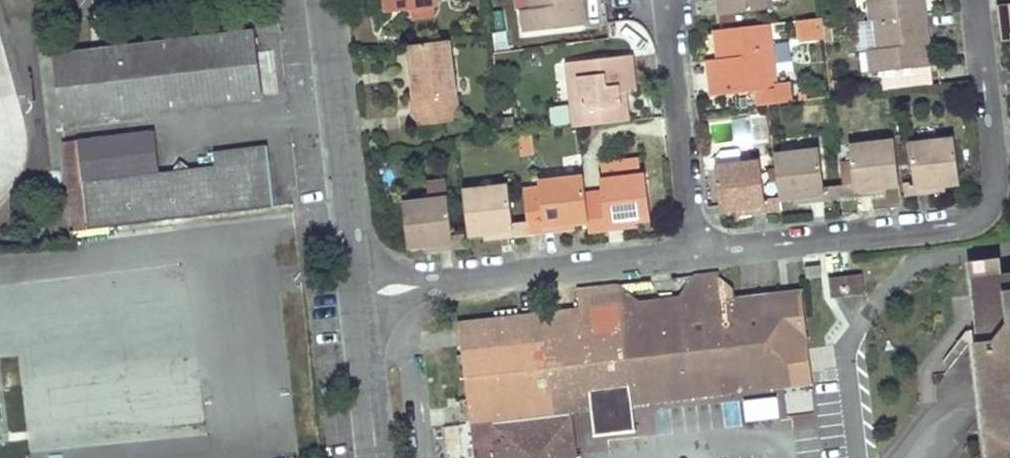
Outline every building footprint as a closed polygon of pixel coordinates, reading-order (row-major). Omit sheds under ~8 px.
[(386,13),(415,9),(416,21),(437,19),(434,6),(439,6),(438,0),(385,0),(386,13)] [(582,0),(530,0),(531,7),(522,8),(525,31),(585,24),(582,0)] [(720,14),(772,9),(771,0),(718,0),(720,14)] [(871,20),(873,20),(925,15),(924,0),(868,0),(871,20)] [(1000,5),(1002,25),(1004,40),(1009,39),(1009,4),(1000,5)] [(869,50),(871,73),(933,66),(929,40),(925,15),(873,20),(877,49),(869,50)] [(823,19),(798,22),(799,42),(824,39),(823,19)] [(776,83),(770,24),(715,30),(719,65),(709,66),(710,76),(712,96),(760,90),(761,107),(768,106),(790,102),(789,82),(776,83)] [(68,121),(261,99),(253,33),(185,40),(183,28),(167,30),(168,42),(56,55),(64,121),(68,121)] [(459,120),(450,40),(408,45),(412,79),(415,98),(411,99),(415,126),(459,120)] [(623,57),(567,62),(571,106),(572,122),(573,128),(593,125),(628,121),(624,92),(636,91),(631,56),(623,57)] [(572,122),(571,106),(552,108),(554,124),(572,122)] [(157,171),(153,133),(77,141),(88,228),(73,231),(69,231),(71,243),(90,240),(88,230),(274,207),(267,148),(214,154),(215,165),(187,168),(178,161),(169,170),(157,171)] [(534,137),(519,139),(521,156),(536,154),(534,137)] [(955,139),(910,143),(914,182),(915,194),(931,192),(931,187),(946,185),(953,184),(960,184),(955,139)] [(899,183),(894,140),(849,145),(850,163),(841,164),(844,187),(844,194),(854,193),(854,197),(863,196),(872,195),(871,189),(885,188),(899,186),(899,183)] [(88,228),(77,141),(63,143),(73,231),(88,228)] [(820,150),(774,155),(778,200),(797,198),(810,197),(811,203),(817,202),(825,201),(824,189),(820,150)] [(641,161),(606,165),(607,179),(642,175),(641,161)] [(766,211),(760,161),(716,167),(721,211),(738,209),(750,208),(751,212),(766,211)] [(607,179),(600,180),(601,192),(606,231),(615,230),(624,229),(624,223),(637,222),(653,220),(647,175),(642,175),(607,179)] [(588,223),(585,194),(583,178),(538,184),(539,190),(524,192),(528,224),(530,236),(560,232),(559,227),(575,224),(588,223)] [(453,236),(445,180),(427,182),(430,200),(404,203),(410,249),(426,247),(426,252),(435,251),(455,248),(453,236)] [(899,186),(900,196),(915,194),(914,182),(899,183),(899,186)] [(513,226),(508,185),(464,190),(469,236),(485,234),(499,232),(500,239),(515,238),(513,226)] [(839,199),(838,187),(824,189),(825,201),(839,199)] [(838,187),(839,199),(854,197),(854,193),(844,194),(844,187),(838,187)] [(606,231),(601,192),(585,194),(588,223),(590,233),(606,231)] [(528,224),(513,226),(515,238),(530,236),(528,224)] [(466,235),(453,236),(455,248),(467,247),(466,235)] [(821,266),(806,268),(807,278),(822,276),(821,266)] [(669,299),(640,302),(642,310),(723,301),(720,282),(712,274),(682,277),(669,299)] [(974,279),(977,301),(983,300),(984,313),(978,313),(981,334),(977,335),(977,340),(982,339),(986,378),(983,379),(983,384),(987,383),(992,422),(988,423),(989,428),(993,428),(997,457),(1009,457),(1009,274),(974,279)] [(863,296),(861,275),(831,279),(833,299),(850,298),(850,293),(859,292),(859,296),(863,296)] [(618,285),(578,290),(580,309),(640,302),(618,285)] [(803,292),(782,294),(790,375),(650,392),(648,383),(468,405),(470,423),(559,413),(565,457),(578,457),(573,415),(591,410),(631,406),(813,384),(803,292)] [(580,309),(458,323),(468,405),(648,383),(650,392),(790,375),(782,294),(723,301),(642,310),(640,302),(580,309)] [(631,406),(591,410),(594,436),(633,432),(631,406)] [(559,413),(470,423),(475,457),(565,457),(559,413)] [(40,457),(125,457),(125,448),(40,449),(40,457)]
